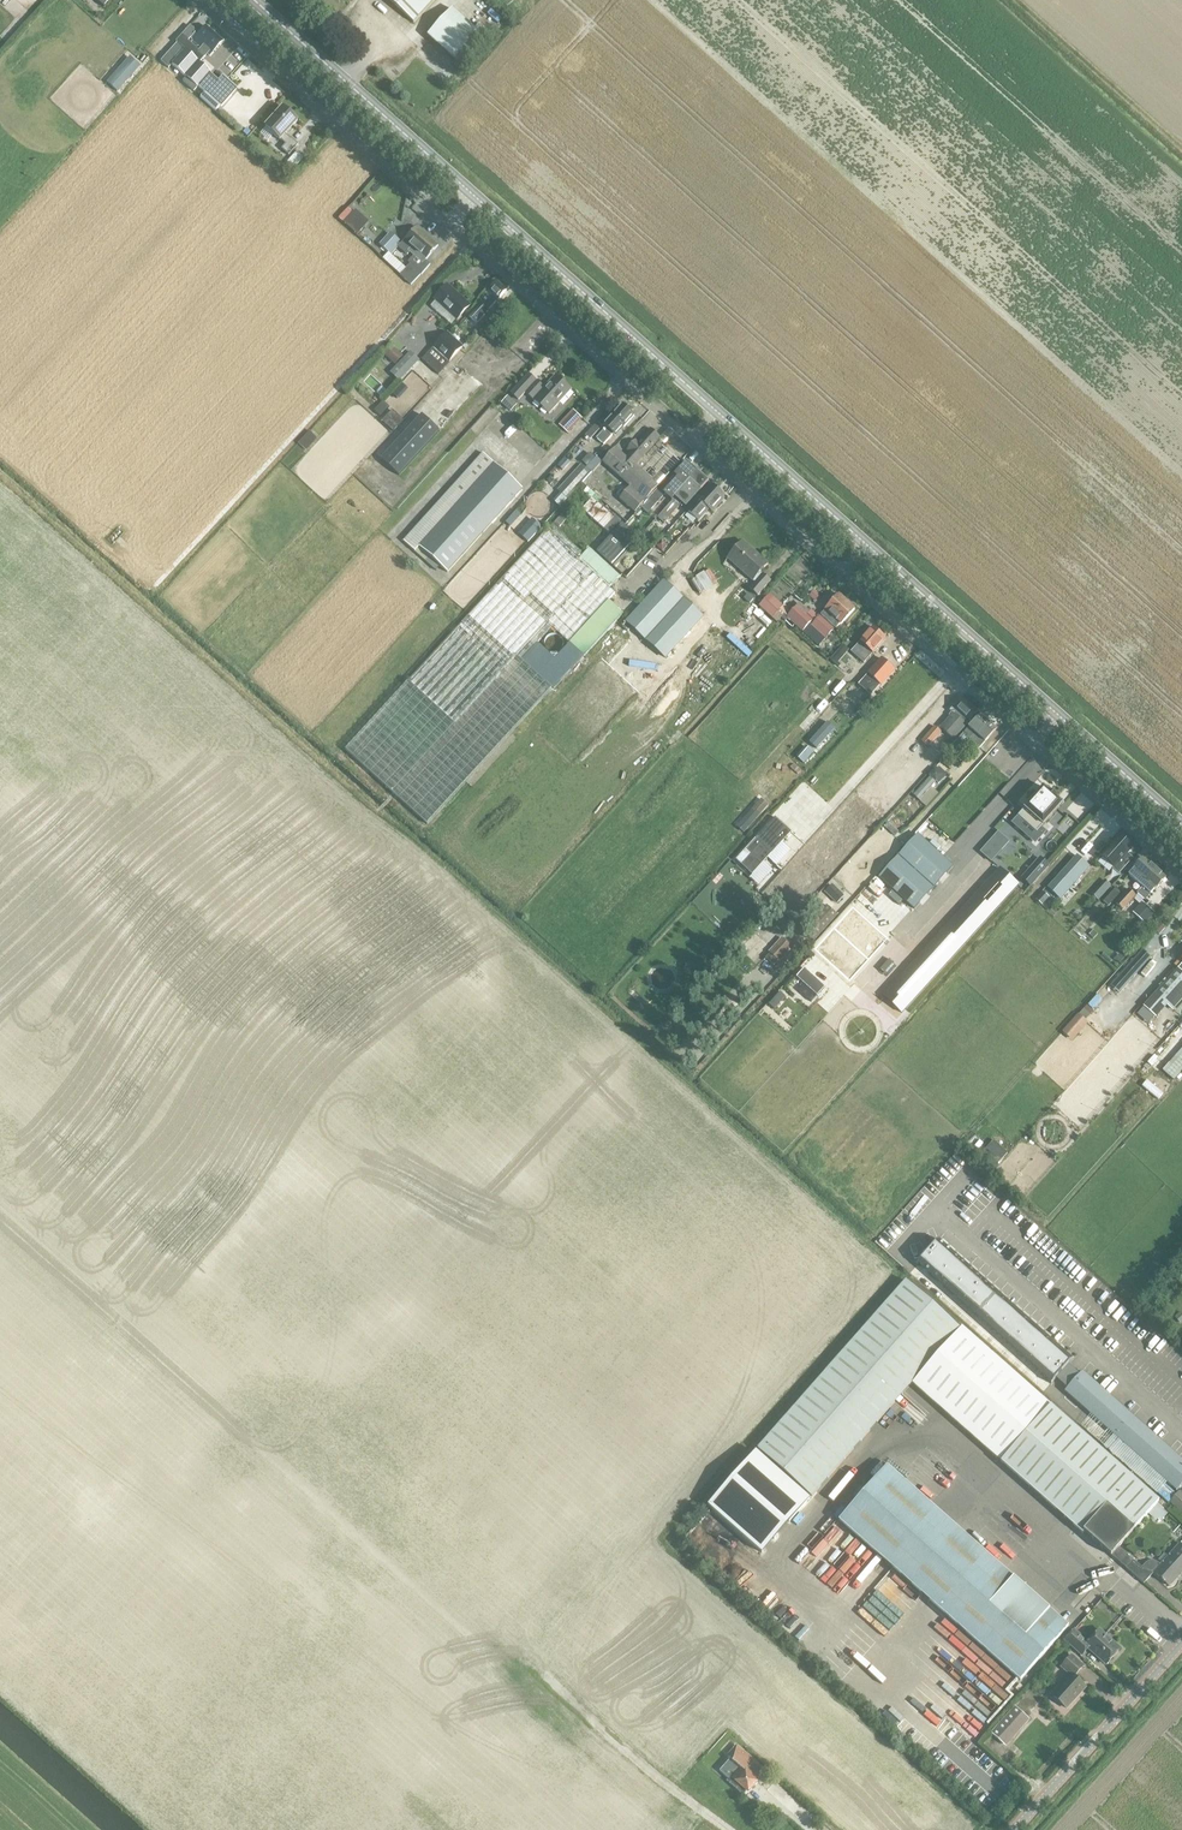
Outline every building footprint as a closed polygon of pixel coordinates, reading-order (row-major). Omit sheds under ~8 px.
[(414,23),(435,0),(389,0),(414,23)] [(485,39),(453,9),(428,36),(460,65),(485,39)] [(194,91),(197,86),(220,107),(236,90),(224,79),(220,83),(209,74),(210,73),(199,63),(207,54),(209,55),(222,41),(206,26),(199,34),(196,31),(191,38),(193,40),(201,47),(198,50),(181,35),(176,41),(176,43),(163,58),(168,63),(171,60),(173,62),(172,64),(186,77),(183,81),(194,91)] [(117,90),(142,64),(131,54),(106,80),(117,90)] [(298,121),(284,108),(266,128),(280,140),(281,140),(286,144),(282,149),(289,155),(299,145),(292,138),(291,139),(286,134),(298,121)] [(295,150),(289,163),(298,167),(304,154),(295,150)] [(351,204),(340,216),(358,233),(369,221),(351,204)] [(423,263),(439,245),(417,226),(405,239),(413,246),(409,250),(423,263)] [(411,263),(400,274),(411,285),(422,273),(411,263)] [(486,293),(496,302),(497,302),(507,290),(497,281),(486,293)] [(435,301),(456,319),(457,321),(471,305),(448,285),(434,300),(435,301)] [(482,301),(481,302),(468,316),(477,324),(489,310),(496,302),(486,293),(480,300),(482,301)] [(456,319),(435,301),(431,306),(451,324),(456,319)] [(464,346),(459,341),(461,339),(455,333),(452,335),(448,332),(422,360),(438,374),(464,346)] [(395,363),(404,355),(396,346),(387,354),(395,363)] [(390,369),(400,380),(422,360),(412,350),(390,369)] [(403,415),(432,386),(413,368),(384,398),(403,415)] [(550,414),(573,389),(558,375),(542,392),(533,385),(537,381),(529,374),(511,393),(518,400),(526,392),(550,414)] [(502,402),(511,411),(519,402),(509,394),(502,402)] [(384,400),(374,410),(394,429),(404,419),(384,400)] [(620,436),(638,416),(625,404),(615,416),(615,417),(608,425),(611,428),(608,431),(607,430),(599,440),(607,446),(614,437),(617,433),(620,436)] [(574,407),(559,423),(569,432),(584,416),(574,407)] [(440,431),(422,415),(382,459),(399,475),(440,431)] [(300,442),(308,449),(319,436),(310,429),(300,442)] [(633,451),(627,458),(616,448),(603,462),(630,487),(645,501),(656,488),(659,485),(636,465),(661,437),(652,429),(639,444),(636,441),(629,448),(633,451)] [(524,489),(494,462),(484,453),(405,541),(416,551),(421,545),(450,571),(524,489)] [(597,457),(587,467),(593,472),(602,462),(597,457)] [(677,474),(679,476),(680,477),(670,489),(676,495),(699,470),(689,461),(677,474)] [(709,479),(699,470),(676,495),(676,496),(686,505),(709,479)] [(680,477),(679,476),(664,493),(672,500),(676,496),(676,495),(670,489),(680,477)] [(714,510),(727,495),(712,482),(688,508),(700,518),(710,506),(714,510)] [(635,512),(645,501),(630,487),(620,498),(635,512)] [(648,513),(664,496),(657,489),(641,507),(648,513)] [(583,507),(609,532),(620,520),(594,496),(583,507)] [(671,521),(675,525),(676,525),(683,531),(696,517),(685,506),(671,521)] [(514,525),(521,512),(516,509),(508,522),(514,525)] [(594,545),(614,563),(640,535),(623,519),(602,542),(599,539),(594,545)] [(610,588),(620,576),(590,548),(584,554),(552,525),(462,623),(346,749),(428,824),(553,688),(523,660),(553,628),(570,643),(609,600),(616,593),(610,588)] [(760,595),(772,581),(765,575),(761,572),(769,563),(745,541),(730,558),(758,582),(753,588),(760,595)] [(626,622),(632,627),(665,658),(703,617),(664,581),(626,622)] [(770,593),(759,605),(778,622),(786,613),(781,608),(784,606),(770,593)] [(839,622),(853,606),(838,593),(821,612),(835,625),(838,621),(839,622)] [(624,613),(609,600),(570,643),(585,656),(610,629),(612,626),(624,613)] [(803,631),(813,620),(814,621),(819,617),(811,610),(807,615),(797,606),(787,617),(803,631)] [(632,627),(626,622),(622,627),(627,632),(632,627)] [(874,652),(888,637),(873,625),(860,640),(861,640),(850,652),(863,664),(874,652)] [(896,668),(883,657),(871,670),(872,671),(862,681),(874,692),(884,681),(884,682),(896,668)] [(979,711),(962,696),(961,696),(962,696),(950,709),(954,712),(942,726),(954,737),(966,724),(967,724),(979,711)] [(824,727),(833,736),(849,718),(840,709),(824,727)] [(974,755),(998,727),(982,713),(945,756),(953,764),(966,749),(974,755)] [(929,745),(943,731),(936,724),(922,739),(929,745)] [(942,747),(950,749),(953,738),(945,736),(942,747)] [(940,791),(937,788),(950,773),(940,764),(914,794),(928,805),(940,791)] [(1055,797),(1051,794),(1052,794),(1051,793),(1044,787),(1018,816),(1037,833),(1063,804),(1056,798),(1056,797),(1055,797)] [(762,796),(738,824),(745,831),(770,803),(762,796)] [(952,796),(934,814),(938,818),(956,801),(952,796)] [(964,821),(973,808),(959,798),(950,812),(964,821)] [(752,875),(792,832),(775,818),(736,860),(752,875)] [(1005,847),(1009,842),(998,832),(994,837),(1005,847)] [(953,867),(918,834),(879,877),(915,910),(953,867)] [(1119,836),(1102,856),(1114,867),(1113,869),(1119,875),(1133,858),(1128,854),(1133,848),(1119,836)] [(1061,899),(1090,867),(1077,856),(1049,887),(1048,888),(1061,899)] [(1166,877),(1143,858),(1134,868),(1134,869),(1156,888),(1157,888),(1166,877)] [(1041,859),(1023,879),(1030,885),(1048,865),(1041,859)] [(1000,868),(884,997),(902,1013),(1019,885),(1000,868)] [(1129,875),(1143,887),(1138,893),(1143,898),(1148,892),(1151,894),(1156,888),(1134,869),(1129,875)] [(846,895),(835,884),(829,890),(840,901),(846,895)] [(1105,902),(1111,905),(1120,890),(1115,886),(1105,902)] [(1115,902),(1122,906),(1129,893),(1122,889),(1115,902)] [(1146,922),(1156,912),(1144,900),(1134,910),(1146,922)] [(852,903),(812,946),(850,980),(889,937),(852,903)] [(841,914),(830,904),(807,930),(818,940),(841,914)] [(796,946),(787,938),(770,957),(778,965),(783,960),(783,961),(796,946)] [(1134,977),(1152,957),(1143,949),(1126,969),(1134,977)] [(1145,1006),(1156,1015),(1181,986),(1181,965),(1145,1006)] [(817,996),(825,987),(804,969),(797,977),(805,985),(817,996)] [(775,1010),(786,997),(780,992),(769,1005),(775,1010)] [(1088,1003),(1063,1030),(1073,1039),(1090,1022),(1085,1017),(1094,1008),(1088,1003)] [(1155,1080),(1166,1090),(1181,1072),(1181,1050),(1155,1080)] [(1160,1098),(1165,1092),(1148,1079),(1143,1084),(1160,1098)] [(985,1149),(999,1162),(1009,1151),(995,1138),(985,1149)] [(939,1240),(917,1264),(918,1265),(919,1264),(933,1277),(948,1290),(963,1303),(978,1317),(993,1330),(1007,1343),(1022,1356),(1037,1369),(1052,1382),(1051,1383),(1052,1384),(1073,1360),(1073,1359),(1072,1360),(1057,1346),(1043,1333),(1028,1320),(1013,1307),(998,1294),(983,1280),(969,1267),(954,1254),(939,1241),(940,1240),(939,1240)] [(907,1282),(797,1407),(758,1451),(811,1500),(912,1384),(1001,1462),(1002,1461),(1112,1556),(1119,1549),(1125,1541),(1152,1511),(1157,1505),(1048,1408),(1049,1407),(962,1327),(960,1330),(907,1282)] [(1122,1407),(1083,1373),(1065,1392),(1176,1490),(1181,1483),(1181,1461),(1122,1407)] [(722,1491),(709,1506),(762,1553),(776,1538),(810,1500),(756,1452),(722,1491)] [(1023,1682),(1070,1627),(885,1469),(838,1524),(1023,1682)] [(1179,1492),(1169,1503),(1181,1514),(1181,1494),(1179,1492)] [(1157,1505),(1152,1511),(1161,1519),(1165,1513),(1157,1505)] [(1181,1573),(1181,1546),(1179,1543),(1153,1572),(1169,1587),(1181,1573)] [(1128,1556),(1119,1549),(1112,1556),(1144,1584),(1151,1576),(1128,1556)] [(1086,1645),(1072,1633),(1065,1640),(1083,1655),(1089,1649),(1107,1664),(1120,1649),(1099,1631),(1086,1645)] [(1067,1708),(1086,1687),(1074,1677),(1084,1666),(1072,1656),(1062,1667),(1071,1675),(1052,1695),(1067,1708)] [(1014,1688),(1020,1681),(1001,1664),(996,1670),(1001,1675),(1001,1676),(1014,1688)] [(1015,1706),(991,1733),(1004,1745),(1028,1718),(1015,1706)] [(757,1780),(765,1771),(737,1746),(728,1757),(739,1767),(729,1777),(749,1794),(760,1782),(757,1780)] [(782,1807),(793,1795),(775,1779),(764,1791),(782,1807)]
